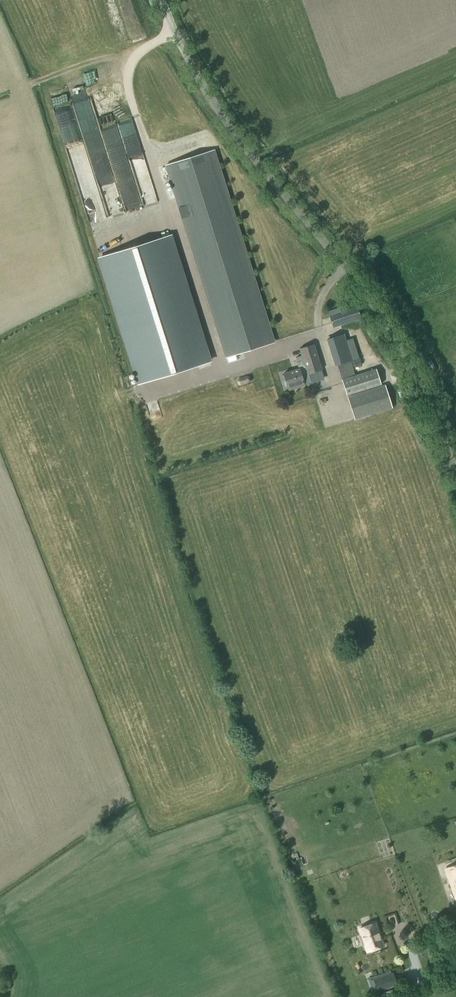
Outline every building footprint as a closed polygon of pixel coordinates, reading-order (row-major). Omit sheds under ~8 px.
[(213,151),(165,166),(225,357),(273,342),(213,151)] [(169,236),(99,259),(138,384),(209,362),(169,236)] [(330,318),(333,328),(360,318),(357,308),(330,318)] [(349,361),(351,361),(358,359),(352,339),(345,341),(343,335),(327,340),(335,366),(341,364),(342,370),(351,367),(349,361)] [(287,387),(288,390),(304,386),(304,384),(310,383),(308,374),(313,373),(314,375),(320,374),(319,371),(322,370),(314,345),(299,349),(301,357),(295,358),(298,369),(282,374),(284,379),(280,380),(282,384),(285,383),(286,387),(287,387)] [(376,369),(341,380),(346,395),(381,385),(376,369)] [(241,386),(249,383),(251,380),(250,376),(246,376),(239,378),(237,381),(238,385),(241,386)] [(354,421),(392,408),(385,386),(347,398),(354,421)] [(455,899),(455,865),(445,869),(455,899)] [(362,923),(364,929),(362,930),(361,932),(363,938),(365,939),(367,939),(369,946),(384,941),(377,918),(362,923)] [(391,970),(375,976),(367,978),(372,992),(377,990),(377,992),(398,985),(393,972),(392,973),(391,970)]
